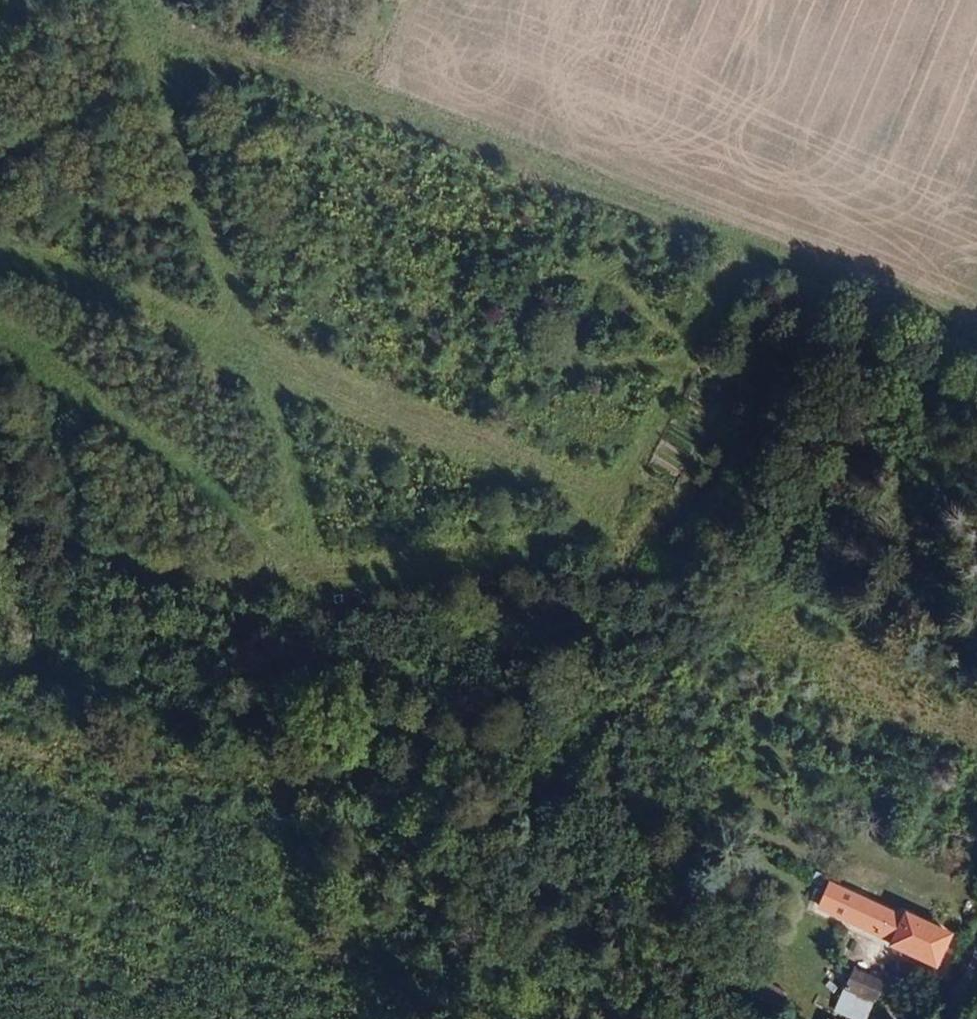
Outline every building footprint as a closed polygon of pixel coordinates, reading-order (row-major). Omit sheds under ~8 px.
[(942,948),(817,889),(803,918),(921,973),(942,948)] [(855,1005),(865,985),(835,970),(825,990),(855,1005)]
